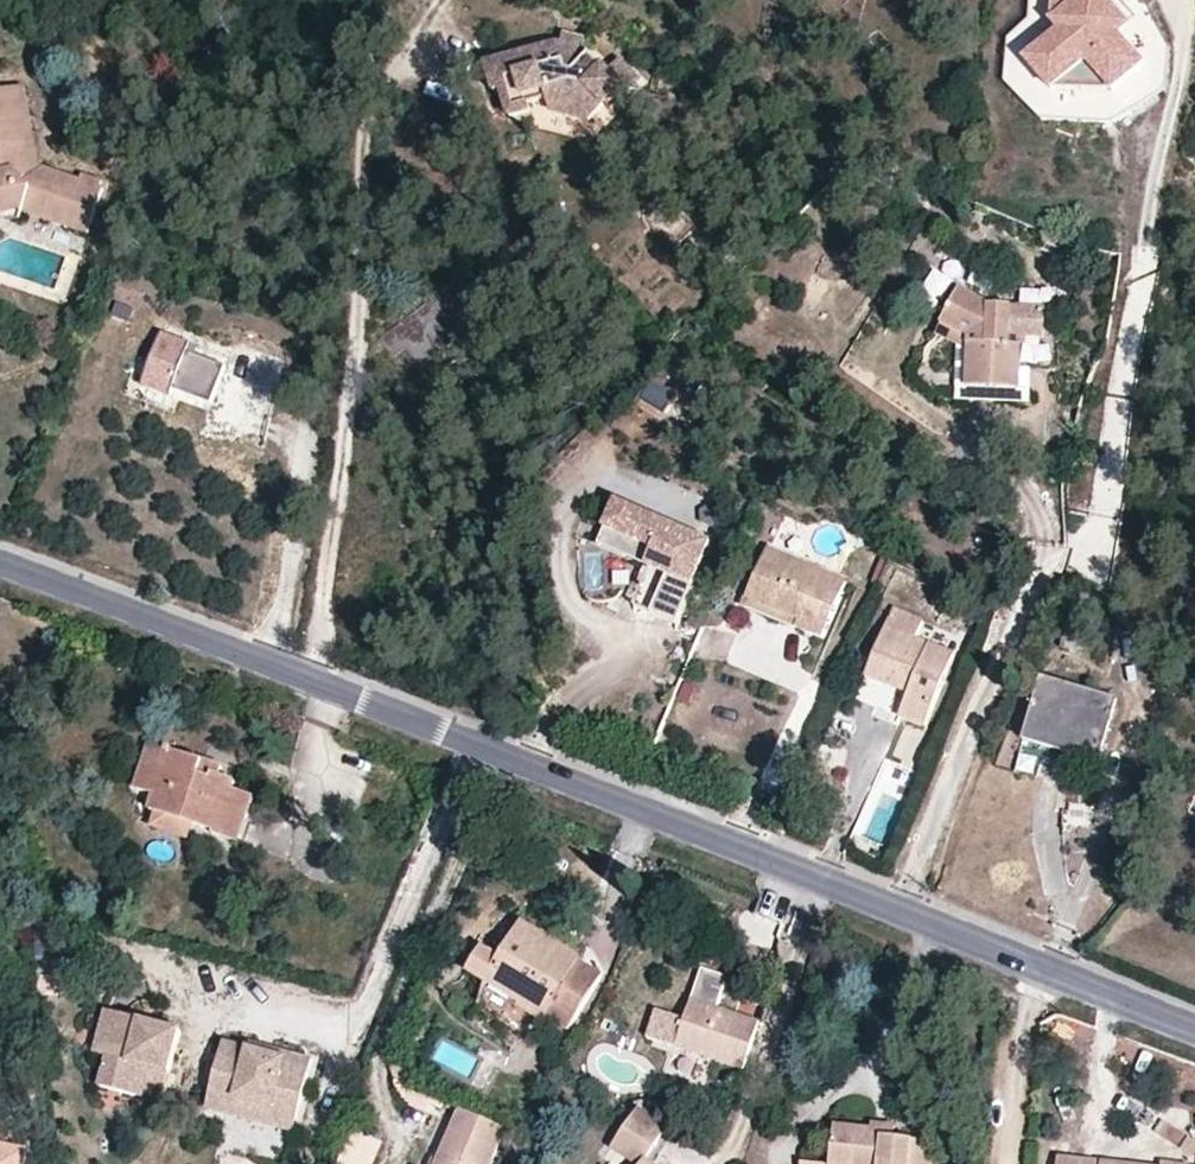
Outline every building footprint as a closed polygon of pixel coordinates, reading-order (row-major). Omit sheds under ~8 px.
[(1145,0),(1029,0),(1031,26),(1013,48),(1014,88),(1053,122),(1123,116),(1172,77),(1172,36),(1145,0)] [(557,42),(556,49),(578,52),(579,45),(557,42)] [(556,49),(553,49),(481,73),(490,100),(500,98),(509,124),(528,117),(526,110),(547,104),(552,118),(588,123),(603,106),(611,113),(615,107),(638,83),(615,63),(606,73),(581,53),(578,52),(556,49)] [(4,223),(17,221),(20,215),(86,235),(102,187),(100,186),(101,181),(81,173),(79,179),(40,166),(30,178),(18,124),(31,120),(25,87),(0,91),(0,221),(4,223)] [(30,178),(40,166),(31,120),(18,124),(30,178)] [(1044,305),(988,306),(961,291),(944,322),(971,337),(971,350),(971,388),(971,390),(1022,389),(1022,368),(1031,368),(1044,368),(1044,335),(1044,305)] [(0,308),(0,320),(10,324),(11,320),(14,310),(1,305),(0,308)] [(971,350),(971,337),(944,322),(938,333),(971,350)] [(215,404),(226,365),(187,355),(190,347),(160,338),(145,392),(174,401),(176,393),(215,404)] [(1031,368),(1022,368),(1022,389),(971,390),(971,388),(961,388),(961,401),(1031,401),(1031,368)] [(654,375),(640,398),(666,415),(681,391),(654,375)] [(646,574),(648,579),(634,613),(677,631),(710,548),(614,509),(596,554),(646,574)] [(825,638),(850,578),(771,546),(750,598),(802,619),(799,627),(825,638)] [(750,598),(746,606),(799,627),(802,619),(750,598)] [(925,619),(897,608),(870,679),(911,695),(903,717),(928,727),(956,653),(919,637),(925,619)] [(1044,677),(1029,732),(1080,746),(1103,752),(1118,699),(1044,677)] [(1078,754),(1080,746),(1029,732),(1026,740),(1078,754)] [(144,764),(162,770),(168,749),(151,744),(144,764)] [(159,812),(197,825),(216,831),(215,834),(241,841),(257,796),(237,790),(240,781),(223,775),(216,774),(214,777),(202,774),(205,761),(168,749),(162,770),(144,764),(136,788),(156,795),(151,811),(159,812)] [(202,774),(214,777),(216,774),(223,775),(226,764),(207,758),(205,761),(202,774)] [(192,840),(197,825),(159,812),(153,828),(192,840)] [(582,957),(524,921),(502,956),(484,945),(469,972),(515,1000),(513,1004),(544,1021),(546,1017),(570,1030),(604,972),(581,959),(582,957)] [(695,1000),(679,1047),(747,1068),(763,1021),(695,1000)] [(172,1071),(182,1028),(108,1009),(97,1051),(109,1054),(101,1084),(134,1092),(141,1063),(172,1071)] [(286,1049),(285,1055),(250,1046),(225,1039),(211,1093),(236,1100),(237,1094),(273,1103),(271,1110),(297,1117),(314,1057),(286,1049)] [(285,1055),(286,1049),(251,1040),(250,1046),(285,1055)] [(168,1083),(172,1071),(141,1063),(134,1092),(145,1096),(150,1078),(168,1083)] [(211,1093),(208,1105),(294,1128),(297,1117),(271,1110),(273,1103),(237,1094),(236,1100),(211,1093)] [(649,1157),(672,1125),(643,1104),(615,1142),(645,1163),(644,1163),(658,1163),(649,1157)] [(438,1163),(493,1163),(501,1145),(509,1128),(462,1110),(438,1163)] [(897,1138),(898,1125),(875,1123),(874,1128),(874,1136),(897,1138)] [(937,1142),(897,1138),(874,1136),(874,1128),(836,1125),(833,1163),(935,1163),(937,1142)] [(509,1149),(501,1145),(493,1163),(503,1163),(509,1149)] [(0,1152),(0,1163),(35,1163),(36,1160),(0,1152)]
